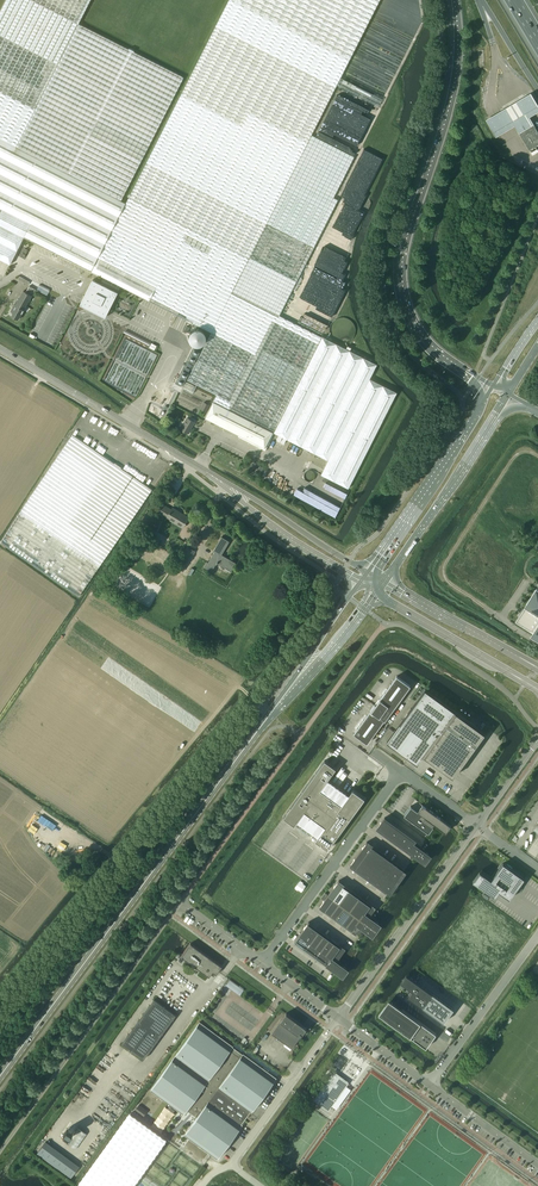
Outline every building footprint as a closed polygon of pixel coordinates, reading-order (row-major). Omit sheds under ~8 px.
[(379,0),(229,0),(188,81),(126,203),(120,200),(183,78),(133,53),(133,52),(128,49),(128,50),(77,25),(90,0),(5,0),(0,10),(0,259),(10,264),(24,237),(112,282),(109,288),(93,279),(80,305),(97,313),(98,311),(102,313),(105,307),(109,309),(118,292),(112,289),(115,283),(211,332),(187,380),(217,395),(213,402),(205,418),(239,435),(238,437),(265,450),(274,433),(328,460),(321,474),(348,488),(397,392),(369,378),(377,364),(332,341),(322,336),(279,315),(338,199),(333,197),(354,156),(311,135),(343,71),(379,0)] [(518,132),(519,132),(520,132),(533,124),(532,124),(533,123),(528,114),(537,108),(537,104),(530,90),(486,117),(496,134),(513,124),(518,132)] [(529,150),(537,144),(537,132),(533,124),(534,124),(533,123),(532,124),(533,124),(520,132),(519,132),(518,132),(519,133),(529,150)] [(39,285),(37,290),(47,295),(50,290),(39,285)] [(12,312),(10,315),(14,317),(13,318),(17,320),(18,320),(32,296),(35,289),(29,286),(26,292),(23,291),(16,305),(15,304),(11,311),(12,312)] [(196,386),(186,381),(183,388),(193,393),(196,386)] [(204,401),(200,408),(206,411),(210,404),(204,401)] [(187,417),(180,428),(189,434),(192,429),(191,428),(195,422),(187,417)] [(158,513),(183,528),(189,517),(172,507),(171,509),(163,504),(158,513)] [(154,516),(147,512),(139,526),(146,530),(154,516)] [(207,561),(203,567),(211,571),(216,563),(230,571),(236,563),(222,554),(230,541),(221,536),(213,551),(214,551),(208,562),(207,561)] [(175,567),(183,572),(196,551),(187,546),(175,567)] [(536,588),(526,603),(528,605),(517,621),(533,631),(532,633),(537,637),(537,590),(536,588)] [(384,720),(385,721),(410,686),(397,676),(376,705),(375,704),(353,733),(367,743),(384,720)] [(484,733),(425,690),(387,742),(417,764),(424,756),(453,777),(484,733)] [(353,789),(349,794),(328,779),(336,768),(325,760),(283,817),(294,825),(297,822),(317,837),(315,840),(327,849),(364,798),(353,789)] [(411,806),(404,814),(428,832),(433,825),(435,823),(435,824),(438,826),(439,826),(440,827),(444,830),(447,826),(449,824),(443,819),(444,819),(433,812),(430,809),(423,804),(416,799),(411,806)] [(377,828),(378,828),(414,854),(413,855),(414,855),(414,854),(425,862),(425,861),(426,862),(430,856),(429,855),(430,855),(419,847),(421,844),(385,818),(385,817),(377,828)] [(372,846),(367,842),(350,865),(356,869),(356,868),(387,891),(387,892),(404,869),(403,869),(372,847),(372,846)] [(314,864),(317,866),(322,859),(319,857),(314,864)] [(524,878),(503,863),(491,879),(483,874),(479,871),(473,881),(476,884),(494,896),(498,891),(509,899),(524,878)] [(328,895),(339,902),(348,890),(343,886),(344,885),(339,881),(339,880),(328,895)] [(339,902),(344,906),(349,910),(360,896),(354,892),(353,893),(348,890),(339,902)] [(331,913),(339,902),(328,895),(319,907),(320,907),(325,911),(326,910),(331,913)] [(374,920),(372,918),(369,916),(376,907),(375,907),(374,909),(364,901),(365,900),(360,896),(349,910),(341,921),(357,932),(356,934),(361,927),(366,931),(372,935),(372,934),(373,935),(376,930),(375,930),(377,929),(380,925),(379,924),(380,924),(374,919),(374,920)] [(336,917),(344,906),(339,902),(331,913),(336,917)] [(341,921),(349,910),(344,906),(336,917),(341,921)] [(310,942),(315,946),(323,935),(313,927),(314,926),(309,922),(300,934),(310,942)] [(310,942),(300,934),(294,941),(296,942),(304,948),(305,949),(310,942)] [(337,961),(346,949),(345,948),(345,949),(340,945),(339,946),(323,935),(315,946),(321,949),(331,957),(337,961)] [(315,946),(310,942),(305,949),(306,950),(306,949),(315,956),(316,956),(321,949),(315,946)] [(181,956),(182,956),(209,976),(210,976),(209,976),(212,973),(214,974),(215,973),(216,973),(216,974),(222,966),(190,943),(181,956)] [(331,957),(321,949),(316,956),(316,957),(325,963),(326,964),(331,957)] [(337,961),(331,957),(326,964),(327,965),(334,970),(339,963),(337,961)] [(342,976),(342,975),(343,976),(347,969),(347,968),(341,964),(339,963),(334,970),(337,972),(342,976)] [(406,974),(401,981),(412,990),(409,994),(408,996),(444,1022),(453,1009),(432,993),(406,974)] [(240,996),(244,990),(230,980),(226,985),(240,996)] [(122,1043),(144,1059),(176,1015),(154,999),(122,1043)] [(378,1013),(426,1047),(436,1033),(389,999),(378,1013)] [(292,1048),(301,1035),(307,1028),(303,1025),(286,1013),(271,1033),(292,1048)] [(233,1046),(200,1021),(150,1090),(183,1114),(187,1110),(197,1117),(184,1135),(217,1159),(243,1124),(242,1124),(250,1111),(251,1112),(277,1078),(243,1053),(243,1054),(233,1046)] [(317,1095),(313,1100),(321,1105),(328,1110),(331,1107),(334,1103),(343,1091),(349,1082),(339,1075),(334,1071),(332,1073),(328,1079),(327,1081),(323,1087),(317,1095)] [(333,1073),(330,1071),(322,1083),(324,1084),(333,1073)] [(148,1110),(139,1104),(134,1111),(143,1117),(148,1110)] [(87,1134),(70,1121),(59,1137),(75,1149),(87,1134)]
